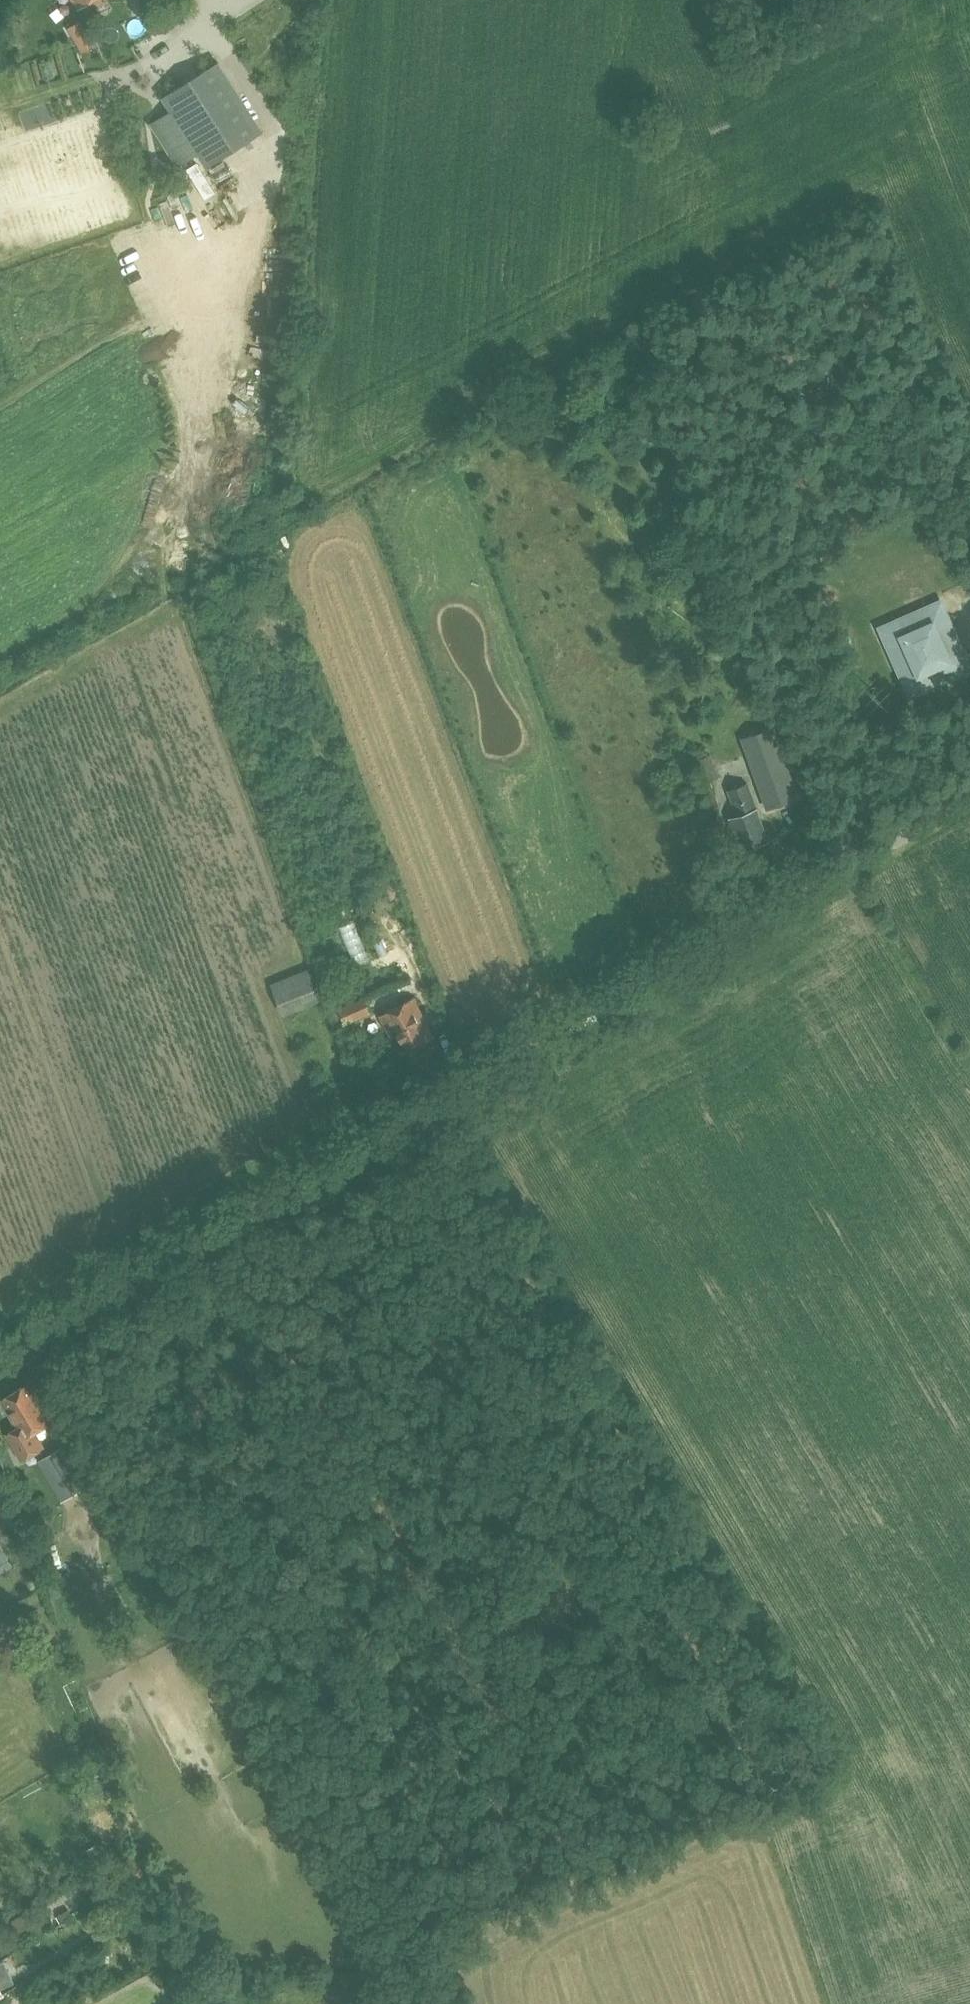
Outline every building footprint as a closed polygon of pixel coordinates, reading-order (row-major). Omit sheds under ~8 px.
[(92,0),(74,0),(79,8),(92,0)] [(83,19),(68,28),(75,40),(90,30),(83,19)] [(206,167),(264,131),(219,60),(161,97),(170,110),(149,123),(177,167),(197,154),(206,167)] [(969,672),(969,660),(942,597),(876,626),(909,699),(969,672)] [(797,797),(781,752),(752,762),(769,807),(797,797)] [(757,808),(749,782),(727,789),(736,816),(730,818),(741,850),(769,840),(757,808)] [(379,926),(373,913),(365,917),(371,930),(379,926)] [(324,946),(329,962),(365,951),(360,935),(324,946)] [(283,1015),(321,1000),(309,968),(270,983),(283,1015)] [(371,1013),(364,995),(340,1007),(336,998),(326,1002),(336,1024),(343,1020),(345,1024),(371,1013)] [(401,1054),(435,1036),(414,997),(380,1015),(401,1054)] [(46,1446),(36,1429),(53,1420),(31,1382),(2,1399),(18,1426),(6,1433),(22,1460),(46,1446)] [(62,1502),(89,1486),(64,1445),(37,1461),(62,1502)] [(9,1448),(0,1452),(0,1474),(1,1475),(17,1468),(9,1448)] [(55,1556),(64,1575),(76,1569),(67,1550),(55,1556)] [(57,1585),(48,1589),(52,1599),(61,1595),(57,1585)] [(93,1866),(107,1859),(99,1844),(85,1851),(93,1866)] [(69,1909),(59,1915),(62,1922),(73,1915),(69,1909)]
